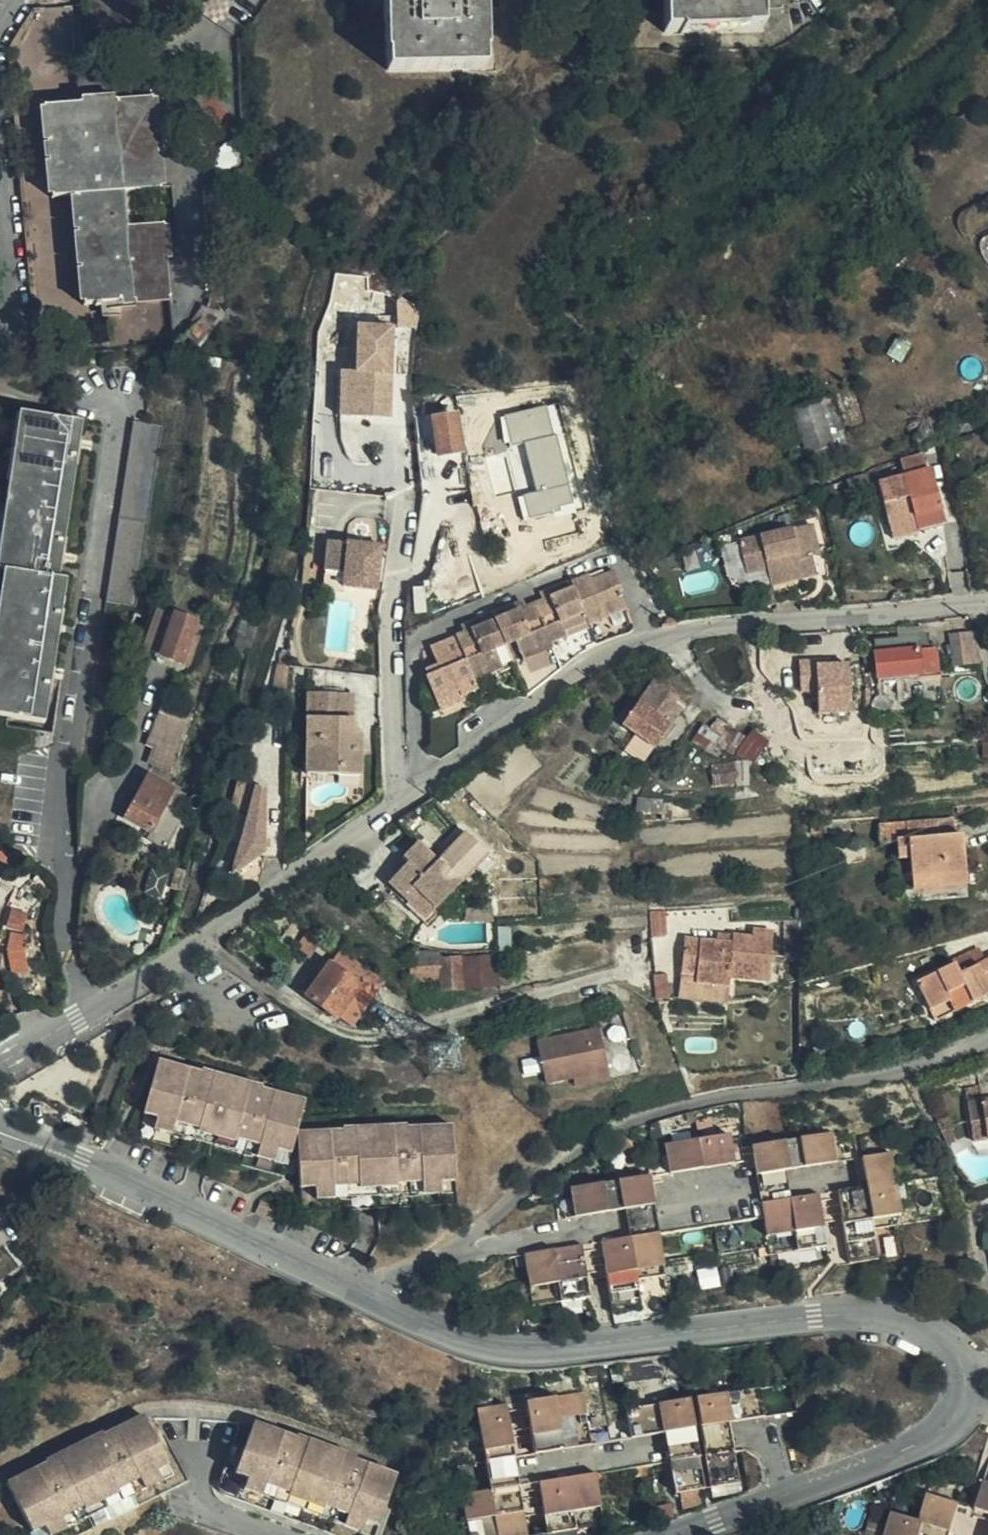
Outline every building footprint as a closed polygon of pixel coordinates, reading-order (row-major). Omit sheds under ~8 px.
[(483,0),(387,0),(389,71),(486,67),(483,0)] [(761,0),(664,0),(665,32),(762,28),(761,0)] [(160,188),(153,98),(45,108),(53,198),(75,197),(85,305),(169,297),(163,225),(128,228),(125,192),(160,188)] [(216,173),(218,184),(244,167),(242,139),(227,143),(219,151),(215,162),(216,173)] [(396,416),(394,323),(355,324),(356,369),(339,370),(340,417),(396,416)] [(789,412),(817,402),(811,388),(783,398),(788,412),(789,412)] [(830,398),(817,402),(789,412),(804,453),(804,454),(806,456),(814,453),(833,446),(845,442),(830,398)] [(804,453),(789,412),(788,412),(775,417),(790,459),(804,454),(804,453)] [(81,423),(19,414),(0,542),(0,570),(3,571),(0,591),(0,716),(44,722),(65,581),(58,580),(81,423)] [(460,453),(454,418),(432,423),(438,457),(460,453)] [(135,606),(161,427),(133,423),(107,602),(135,606)] [(483,435),(480,434),(475,434),(470,437),(469,442),(470,446),(474,450),(479,451),(483,449),(486,445),(485,439),(483,435)] [(841,471),(833,446),(814,453),(822,478),(841,471)] [(922,457),(899,463),(903,477),(926,470),(922,457)] [(926,470),(903,477),(877,484),(889,528),(914,521),(917,532),(944,524),(930,469),(926,470)] [(914,521),(889,528),(892,541),(918,534),(917,532),(914,521)] [(819,556),(812,525),(736,543),(744,575),(765,570),(769,586),(772,585),(790,581),(816,575),(812,557),(819,556)] [(373,558),(374,547),(329,542),(325,572),(344,574),(343,588),(378,591),(381,559),(373,558)] [(382,548),(374,547),(373,558),(381,559),(382,548)] [(970,584),(966,555),(946,558),(950,586),(970,584)] [(601,569),(588,574),(591,581),(604,575),(601,569)] [(587,623),(588,625),(625,610),(619,593),(623,592),(614,571),(604,575),(591,581),(588,574),(570,582),(583,614),(587,623)] [(773,591),(776,605),(794,601),(790,581),(772,585),(773,591)] [(583,614),(570,582),(551,589),(554,596),(542,601),(524,608),(512,613),(509,607),(473,622),(476,629),(463,635),(429,648),(439,672),(424,679),(435,704),(458,694),(460,698),(463,697),(477,691),(473,681),(470,677),(485,670),(480,658),(494,652),(515,642),(529,637),(534,649),(549,643),(564,637),(563,634),(559,624),(583,614)] [(554,596),(551,589),(539,594),(542,601),(554,596)] [(773,591),(761,593),(763,608),(776,605),(773,591)] [(521,602),(509,607),(512,613),(524,608),(521,602)] [(587,623),(583,614),(559,624),(563,634),(587,623)] [(189,666),(202,627),(173,617),(160,656),(189,666)] [(460,628),(463,635),(476,629),(473,622),(460,628)] [(976,632),(948,635),(952,667),(979,664),(976,632)] [(897,639),(872,641),(876,684),(883,684),(883,681),(924,677),(936,676),(933,646),(928,646),(928,636),(924,637),(897,639)] [(551,649),(549,643),(534,649),(529,637),(515,642),(523,660),(551,649)] [(501,670),(494,652),(480,658),(485,670),(470,677),(473,681),(501,670)] [(814,662),(797,663),(798,693),(814,693),(815,715),(848,714),(846,667),(827,667),(813,667),(814,662)] [(924,677),(883,681),(883,684),(903,682),(903,689),(925,687),(924,677)] [(678,700),(652,682),(621,727),(653,749),(681,711),(674,705),(678,700)] [(883,684),(876,684),(877,698),(884,698),(883,684)] [(305,775),(339,776),(339,768),(359,768),(360,736),(351,735),(352,696),(307,694),(305,775)] [(465,702),(463,697),(460,698),(458,694),(435,704),(438,713),(465,702)] [(875,718),(881,719),(886,717),(891,713),(891,708),(890,705),(890,702),(884,698),(877,698),(872,700),(870,706),(870,713),(875,718)] [(172,774),(192,714),(171,707),(151,767),(172,774)] [(724,729),(713,722),(708,730),(719,737),(724,729)] [(747,762),(734,763),(735,784),(736,788),(749,787),(747,762)] [(735,784),(734,763),(709,765),(711,786),(735,784)] [(339,768),(339,776),(359,776),(359,768),(339,768)] [(174,792),(175,790),(149,777),(126,820),(152,834),(149,840),(165,847),(182,815),(189,800),(182,797),(174,792)] [(255,786),(238,784),(232,806),(249,808),(255,786)] [(261,853),(265,788),(255,786),(249,808),(230,877),(261,853)] [(201,802),(197,798),(193,799),(190,803),(190,807),(192,810),(196,811),(199,810),(201,806),(201,802)] [(661,815),(663,800),(635,798),(634,813),(661,815)] [(957,807),(958,813),(987,811),(987,804),(957,807)] [(912,890),(940,888),(967,886),(962,836),(955,836),(953,820),(880,827),(882,843),(896,842),(898,861),(909,859),(912,890)] [(436,862),(417,843),(403,857),(407,863),(388,884),(426,919),(462,882),(438,860),(436,862)] [(4,847),(0,852),(0,866),(6,872),(19,857),(4,847)] [(181,889),(187,869),(178,866),(172,887),(181,889)] [(163,897),(170,873),(153,868),(146,892),(163,897)] [(15,883),(0,876),(0,913),(15,883)] [(967,886),(940,888),(941,901),(968,899),(967,886)] [(13,911),(8,928),(22,932),(26,913),(13,911)] [(665,912),(647,913),(649,934),(666,932),(665,912)] [(752,937),(731,935),(731,943),(716,942),(684,939),(680,976),(695,977),(694,985),(729,988),(729,980),(768,984),(773,932),(753,929),(752,937)] [(731,943),(731,935),(717,934),(716,942),(731,943)] [(15,979),(28,974),(21,952),(22,941),(11,939),(8,957),(15,979)] [(960,975),(983,963),(975,949),(953,960),(954,964),(960,975)] [(339,953),(330,967),(357,987),(351,998),(365,1007),(382,984),(339,953)] [(418,960),(418,968),(438,966),(440,982),(441,991),(462,989),(459,957),(439,959),(438,956),(427,957),(427,953),(421,954),(422,960),(418,960)] [(499,987),(496,955),(463,957),(466,989),(499,987)] [(983,963),(960,975),(954,964),(915,983),(934,1022),(987,995),(987,961),(983,963)] [(438,966),(418,968),(411,969),(412,984),(440,982),(438,966)] [(357,987),(330,967),(307,997),(336,1019),(337,1018),(350,1028),(365,1007),(351,998),(357,987)] [(652,975),(654,998),(667,999),(666,975),(652,975)] [(695,977),(680,976),(679,983),(678,996),(693,997),(694,985),(695,977)] [(544,1084),(573,1078),(608,1071),(598,1029),(536,1041),(544,1084)] [(200,1072),(201,1068),(203,1062),(190,1059),(187,1069),(200,1072)] [(305,1101),(275,1093),(260,1089),(262,1085),(201,1068),(200,1072),(187,1069),(156,1060),(141,1114),(155,1118),(154,1121),(172,1126),(174,1123),(198,1129),(197,1133),(234,1144),(236,1140),(258,1146),(257,1150),(276,1155),(277,1151),(289,1155),(295,1134),(296,1131),(305,1101)] [(608,1071),(573,1078),(574,1087),(609,1080),(608,1071)] [(260,1089),(275,1093),(277,1083),(264,1079),(262,1085),(260,1089)] [(980,1086),(982,1101),(967,1103),(971,1142),(987,1140),(987,1085),(980,1086)] [(982,1101),(980,1086),(966,1088),(967,1103),(982,1101)] [(956,1143),(947,1117),(937,1121),(948,1146),(956,1143)] [(404,1118),(405,1124),(405,1127),(419,1126),(419,1118),(404,1118)] [(712,1127),(711,1118),(695,1121),(697,1131),(712,1127)] [(172,1126),(154,1121),(152,1129),(274,1162),(276,1155),(257,1150),(258,1146),(236,1140),(234,1144),(197,1133),(198,1129),(174,1123),(172,1126)] [(327,1122),(327,1131),(342,1130),(342,1125),(342,1121),(327,1122)] [(327,1131),(296,1131),(295,1134),(298,1189),(313,1188),(312,1192),(332,1191),(332,1187),(357,1186),(357,1190),(395,1188),(395,1184),(419,1184),(420,1187),(440,1186),(439,1182),(455,1182),(452,1126),(419,1126),(405,1127),(405,1124),(342,1125),(342,1130),(327,1131)] [(750,1146),(755,1175),(784,1170),(837,1162),(833,1134),(750,1146)] [(733,1164),(729,1135),(663,1145),(667,1174),(733,1164)] [(971,1142),(972,1154),(987,1152),(987,1140),(971,1142)] [(901,1215),(891,1154),(861,1158),(866,1188),(838,1192),(849,1263),(877,1259),(870,1220),(901,1215)] [(784,1170),(755,1175),(760,1203),(789,1199),(784,1170)] [(574,1218),(625,1210),(654,1206),(650,1176),(570,1188),(574,1218)] [(332,1191),(312,1192),(313,1200),(440,1195),(440,1186),(420,1187),(419,1184),(395,1184),(395,1188),(357,1190),(357,1186),(332,1187),(332,1191)] [(789,1199),(760,1203),(767,1255),(825,1247),(817,1195),(789,1199)] [(280,1211),(260,1201),(255,1210),(276,1219),(280,1211)] [(654,1206),(625,1210),(629,1238),(658,1233),(654,1206)] [(658,1233),(629,1238),(601,1242),(612,1314),(641,1311),(636,1280),(664,1275),(658,1233)] [(524,1254),(529,1291),(531,1305),(588,1297),(580,1245),(524,1254)] [(531,1305),(529,1291),(516,1293),(518,1307),(531,1305)] [(792,1384),(696,1399),(710,1488),(738,1484),(729,1423),(796,1412),(792,1384)] [(591,1445),(583,1392),(525,1402),(534,1454),(591,1445)] [(703,1490),(689,1400),(625,1411),(629,1439),(665,1433),(675,1495),(703,1490)] [(468,1534),(527,1534),(506,1405),(476,1410),(489,1491),(461,1495),(467,1527),(468,1534)] [(116,1429),(100,1436),(99,1433),(43,1459),(44,1462),(30,1469),(2,1481),(28,1534),(58,1534),(174,1481),(144,1416),(116,1429)] [(100,1436),(116,1429),(113,1422),(98,1430),(99,1433),(100,1436)] [(368,1466),(352,1460),(353,1458),(301,1439),(300,1441),(283,1434),(252,1423),(231,1485),(370,1534),(376,1534),(397,1476),(368,1466)] [(285,1427),(283,1434),(300,1441),(301,1439),(302,1434),(285,1427)] [(352,1460),(368,1466),(370,1459),(354,1454),(353,1458),(352,1460)] [(27,1464),(30,1469),(44,1462),(43,1459),(42,1457),(27,1464)] [(603,1525),(595,1474),(539,1483),(547,1534),(603,1525)] [(982,1482),(974,1510),(987,1514),(987,1484),(982,1482)] [(959,1505),(927,1496),(919,1522),(893,1515),(887,1534),(950,1534),(959,1505)]
